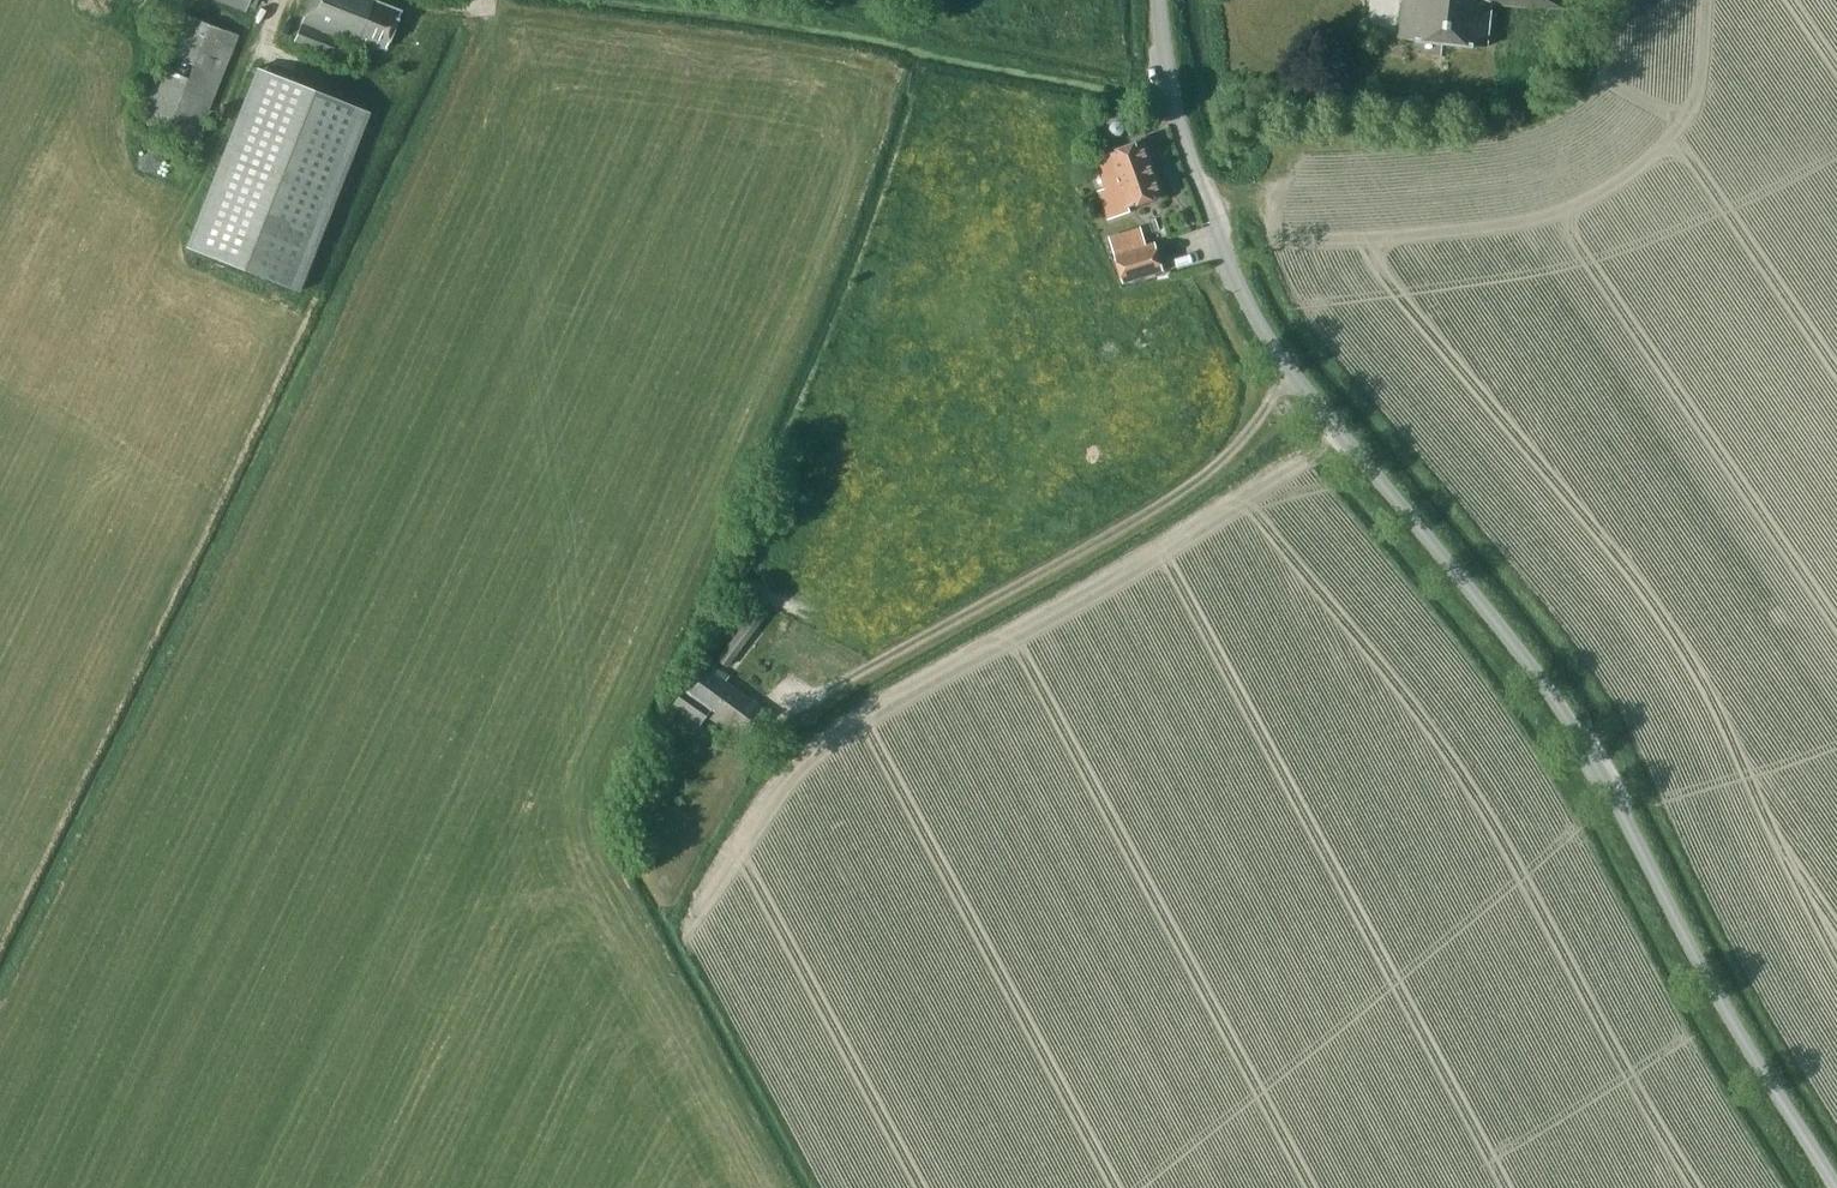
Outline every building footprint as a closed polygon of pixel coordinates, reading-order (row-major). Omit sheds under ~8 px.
[(244,12),(249,0),(214,0),(244,12)] [(400,12),(375,2),(376,0),(313,0),(296,42),(331,56),(332,56),(338,42),(340,35),(364,45),(367,38),(386,46),(400,12)] [(1404,40),(1491,48),(1495,4),(1573,11),(1574,0),(1408,0),(1404,40)] [(238,34),(179,11),(137,120),(195,143),(238,34)] [(329,62),(344,68),(352,47),(338,42),(332,56),(331,56),(329,62)] [(371,111),(257,66),(185,247),(300,292),(371,111)] [(1112,125),(1111,125),(1111,126),(1111,127),(1111,128),(1111,129),(1111,130),(1111,131),(1111,132),(1112,133),(1113,134),(1114,135),(1115,135),(1115,136),(1116,136),(1117,136),(1118,136),(1119,136),(1120,136),(1121,136),(1122,135),(1123,135),(1123,134),(1124,134),(1124,133),(1125,133),(1125,132),(1125,131),(1126,131),(1126,130),(1126,129),(1126,128),(1126,127),(1126,126),(1125,126),(1125,125),(1125,124),(1124,124),(1124,123),(1123,123),(1123,122),(1122,122),(1121,121),(1120,121),(1119,121),(1118,121),(1117,121),(1116,121),(1115,122),(1114,122),(1113,123),(1112,123),(1112,124),(1112,125)] [(1168,195),(1149,141),(1113,154),(1132,208),(1168,195)] [(1116,254),(1125,283),(1166,270),(1157,241),(1116,254)] [(771,613),(760,604),(719,658),(730,667),(771,613)] [(732,675),(710,659),(677,707),(702,725),(709,715),(744,740),(767,708),(728,680),(732,675)]
